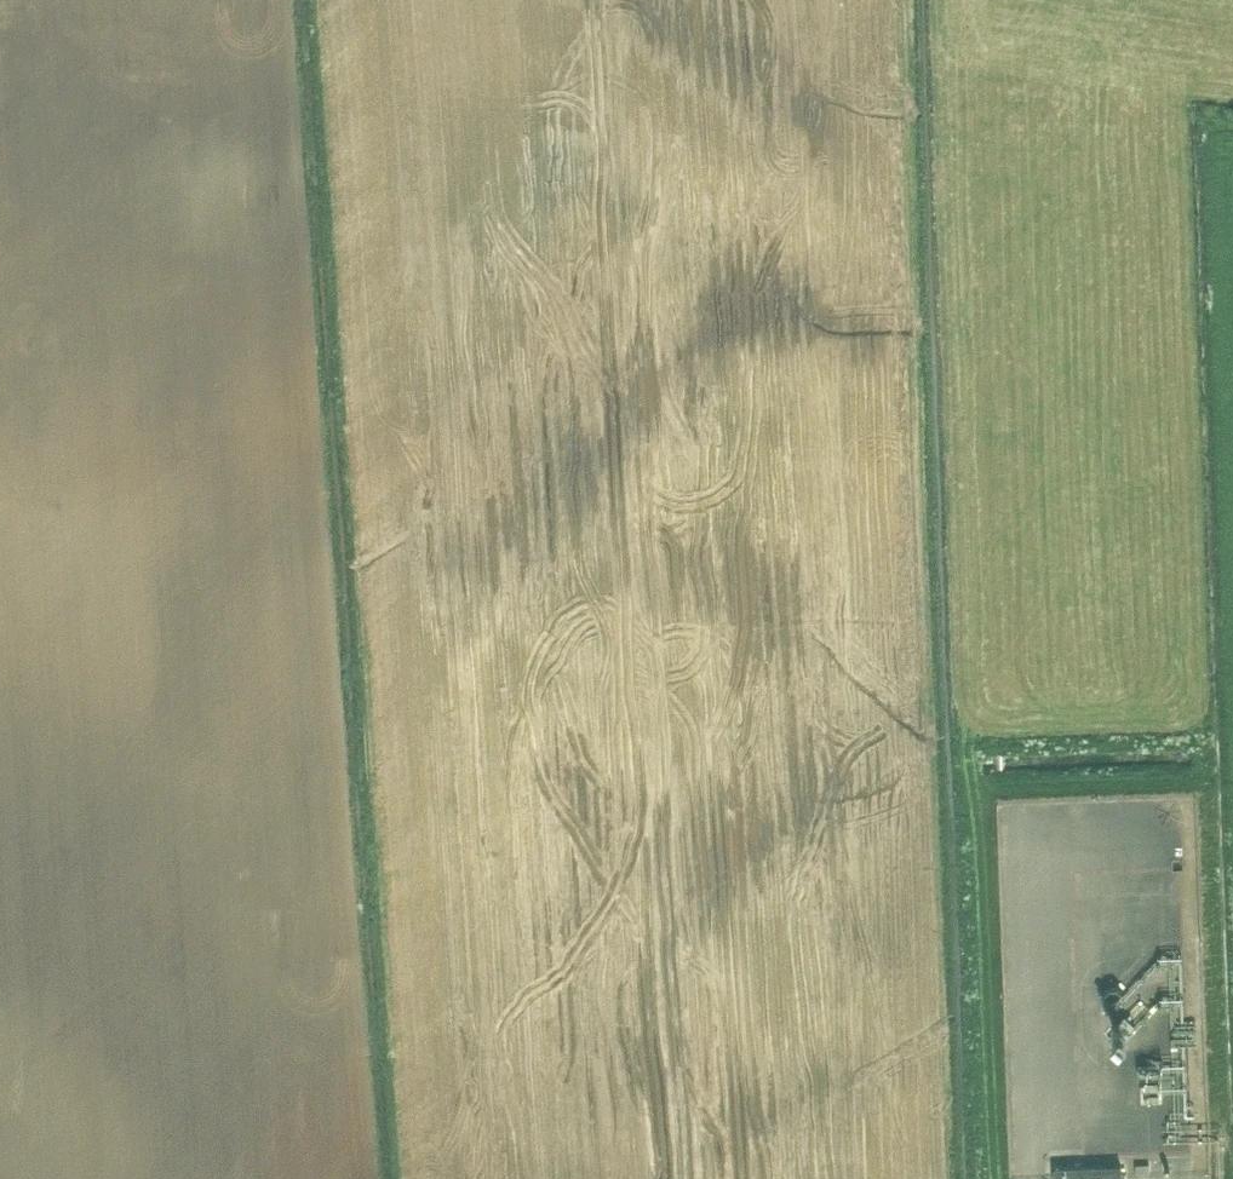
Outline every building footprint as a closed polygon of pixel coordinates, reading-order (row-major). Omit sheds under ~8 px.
[(1172,1143),(1172,1165),(1195,1165),(1195,1144),(1172,1143)] [(1054,1178),(1122,1178),(1122,1162),(1054,1164),(1054,1178)]
